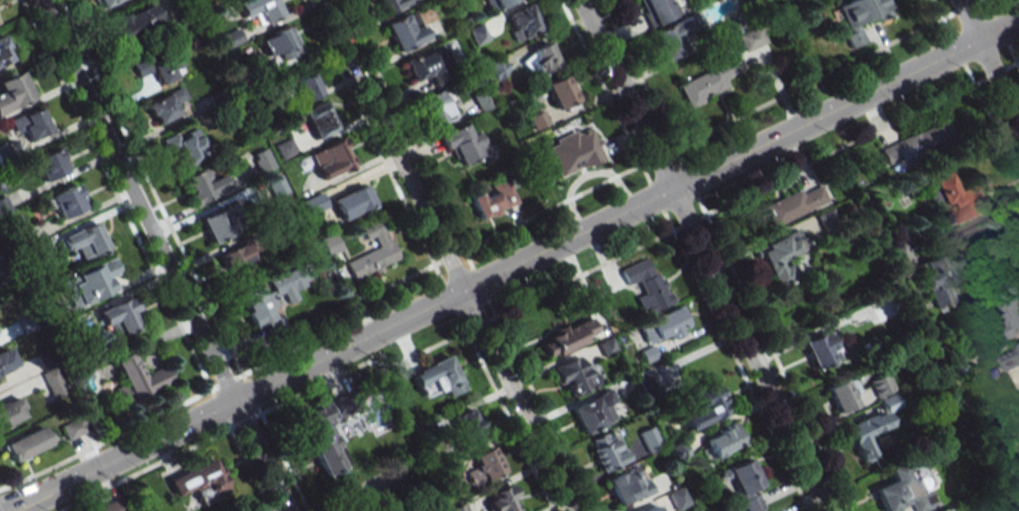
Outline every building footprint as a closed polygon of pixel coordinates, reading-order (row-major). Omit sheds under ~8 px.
[(99,8),(118,0),(95,0),(99,8)] [(244,19),(254,14),(258,24),(281,14),(275,0),(242,0),(237,3),(244,19)] [(407,0),(375,0),(382,15),(408,2),(407,0)] [(518,0),(485,0),(488,9),(518,0)] [(670,0),(638,0),(649,27),(676,15),(670,0)] [(859,25),(893,12),(888,0),(847,0),(836,4),(852,47),(866,42),(859,25)] [(109,21),(118,42),(161,25),(152,3),(109,21)] [(515,42),(540,30),(529,4),(503,15),(515,42)] [(384,24),(398,52),(426,37),(413,10),(384,24)] [(695,32),(687,16),(651,33),(664,60),(685,50),(680,39),(695,32)] [(259,39),(268,57),(278,53),(282,61),(301,53),(288,25),(259,39)] [(764,43),(757,27),(736,36),(744,52),(764,43)] [(0,37),(0,67),(14,61),(4,35),(0,37)] [(533,79),(559,64),(547,42),(520,57),(533,79)] [(186,73),(173,44),(132,62),(138,78),(154,71),(160,85),(186,73)] [(446,80),(433,48),(403,61),(412,82),(428,75),(432,86),(446,80)] [(678,84),(687,105),(745,79),(733,52),(707,63),(710,70),(678,84)] [(1,90),(0,91),(0,113),(34,98),(22,71),(0,81),(0,89),(1,90)] [(321,91),(310,72),(292,82),(302,101),(321,91)] [(577,104),(563,74),(543,84),(556,113),(577,104)] [(175,103),(187,97),(181,86),(145,105),(155,125),(179,112),(175,103)] [(478,111),(491,106),(484,88),(471,93),(478,111)] [(433,125),(453,117),(442,89),(421,97),(433,125)] [(336,129),(324,101),(302,111),(314,138),(336,129)] [(25,131),(29,141),(50,132),(40,108),(10,120),(16,135),(25,131)] [(879,148),(888,168),(951,142),(942,121),(879,148)] [(454,154),(459,165),(485,153),(476,131),(468,134),(464,124),(439,135),(449,157),(454,154)] [(604,161),(591,125),(544,142),(556,177),(604,161)] [(163,140),(168,153),(178,149),(184,165),(208,156),(196,126),(163,140)] [(309,154),(322,180),(354,164),(342,138),(309,154)] [(280,158),(295,152),(290,139),(275,145),(280,158)] [(69,170),(61,148),(32,158),(40,180),(69,170)] [(251,155),(261,173),(274,166),(265,148),(251,155)] [(228,189),(222,174),(211,179),(206,168),(183,178),(193,204),(228,189)] [(955,191),(949,172),(930,179),(932,188),(926,190),(931,205),(941,201),(944,209),(954,205),(960,223),(988,213),(978,183),(955,191)] [(287,189),(279,174),(265,182),(274,197),(287,189)] [(478,220),(517,203),(506,178),(485,187),(486,190),(468,197),(478,220)] [(59,220),(88,206),(77,183),(48,197),(59,220)] [(826,204),(819,184),(763,204),(770,224),(826,204)] [(374,205),(365,185),(331,199),(340,220),(374,205)] [(301,201),(307,215),(326,207),(320,193),(301,201)] [(200,218),(211,244),(235,233),(224,208),(200,218)] [(345,261),(353,280),(399,262),(382,219),(360,228),(365,241),(373,238),(377,248),(345,261)] [(61,236),(67,253),(78,249),(82,259),(108,250),(97,222),(61,236)] [(799,276),(790,257),(805,250),(797,229),(755,246),(772,287),(799,276)] [(327,256),(342,249),(333,232),(319,240),(327,256)] [(904,271),(916,261),(894,234),(882,244),(904,271)] [(228,278),(257,268),(248,243),(219,253),(228,278)] [(921,273),(936,309),(953,301),(946,284),(953,281),(941,253),(921,262),(925,271),(921,273)] [(670,304),(651,255),(630,264),(642,294),(635,296),(642,315),(670,304)] [(110,279),(120,275),(114,259),(60,281),(66,293),(73,290),(80,305),(115,290),(110,279)] [(239,294),(255,335),(285,324),(275,298),(283,295),(287,305),(299,301),(294,290),(315,281),(307,263),(266,279),(271,290),(262,293),(259,286),(239,294)] [(98,310),(110,340),(139,328),(134,317),(139,315),(132,296),(98,310)] [(1018,334),(1018,302),(1007,308),(1018,334)] [(677,307),(637,326),(647,347),(687,327),(677,307)] [(538,339),(546,358),(597,337),(588,317),(538,339)] [(801,342),(815,369),(839,357),(826,330),(801,342)] [(16,365),(8,347),(0,350),(0,373),(16,365)] [(1006,372),(1018,367),(1018,348),(1000,356),(1006,372)] [(143,374),(134,350),(114,358),(124,386),(116,389),(121,403),(173,383),(166,365),(143,374)] [(410,372),(421,397),(443,388),(446,396),(463,389),(448,355),(410,372)] [(552,367),(565,397),(599,383),(593,369),(585,372),(578,356),(552,367)] [(41,373),(53,398),(66,392),(54,367),(41,373)] [(876,397),(893,389),(885,373),(868,380),(876,397)] [(825,388),(838,413),(859,402),(855,395),(860,393),(851,375),(825,388)] [(726,413),(714,384),(694,393),(700,408),(680,416),(686,430),(726,413)] [(619,417),(607,391),(570,407),(581,433),(619,417)] [(844,427),(860,464),(875,457),(865,436),(890,425),(884,413),(899,406),(894,394),(880,400),(884,409),(844,427)] [(26,417),(19,397),(0,403),(0,427),(26,417)] [(349,466),(331,423),(343,419),(335,399),(305,412),(312,427),(305,429),(324,476),(349,466)] [(450,417),(462,448),(485,440),(473,408),(450,417)] [(61,426),(66,440),(82,433),(76,420),(61,426)] [(742,442),(731,423),(701,440),(713,459),(742,442)] [(662,447),(652,425),(637,432),(647,453),(662,447)] [(11,462),(50,445),(42,427),(3,444),(11,462)] [(587,440),(598,471),(626,461),(614,430),(587,440)] [(471,456),(476,467),(467,472),(473,485),(504,471),(492,446),(471,456)] [(168,478),(175,496),(194,488),(200,505),(229,493),(214,459),(168,478)] [(761,486),(751,459),(727,467),(744,510),(753,510),(761,508),(754,488),(761,486)] [(882,510),(887,510),(909,502),(913,510),(922,510),(936,505),(924,476),(911,481),(903,462),(886,469),(891,481),(872,489),(882,510)] [(651,492),(638,464),(605,479),(618,508),(651,492)] [(455,487),(450,472),(436,476),(441,491),(455,487)] [(491,510),(519,510),(510,484),(485,493),(491,510)] [(667,493),(675,510),(689,504),(681,487),(667,493)] [(121,500),(95,510),(126,510),(121,500)]
